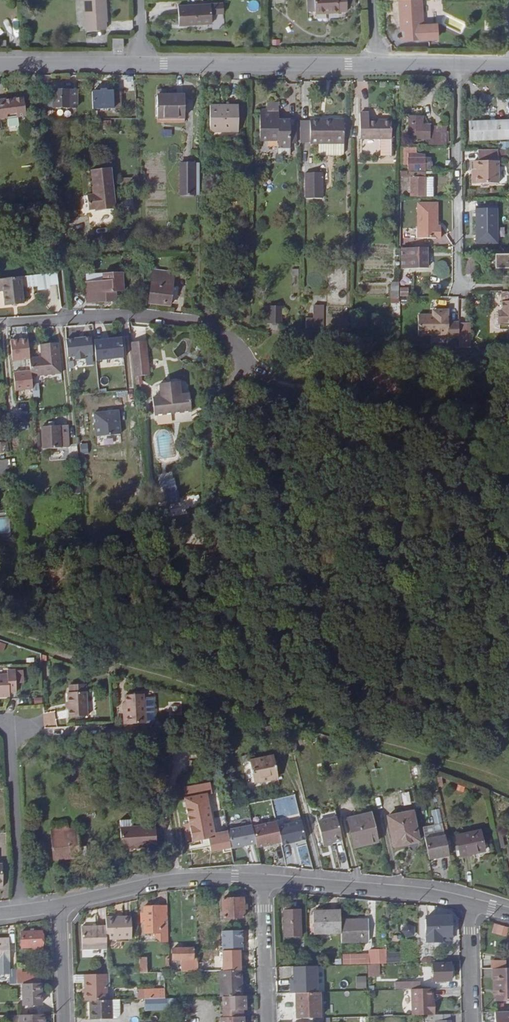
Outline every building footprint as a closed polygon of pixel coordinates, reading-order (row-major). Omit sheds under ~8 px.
[(108,0),(86,0),(88,31),(108,30),(107,23),(109,23),(108,0)] [(347,0),(314,0),(315,10),(315,12),(339,10),(348,9),(347,0)] [(402,2),(395,3),(397,32),(405,31),(406,44),(426,43),(424,30),(421,30),(418,1),(402,2)] [(198,23),(214,21),(212,5),(180,7),(181,26),(198,25),(198,23)] [(123,48),(123,39),(114,39),(113,48),(123,48)] [(77,107),(78,89),(55,88),(54,107),(77,107)] [(93,108),(114,107),(114,90),(107,90),(107,89),(100,89),(100,91),(93,91),(93,108)] [(157,94),(157,116),(184,117),(184,95),(166,95),(157,94)] [(31,98),(0,102),(0,129),(9,128),(8,119),(33,116),(31,98)] [(237,143),(238,105),(210,105),(210,142),(237,143)] [(278,146),(289,146),(289,144),(289,124),(289,119),(278,119),(278,108),(267,108),(259,108),(259,137),(278,137),(278,146)] [(359,111),(358,136),(382,136),(390,136),(390,119),(367,119),(367,111),(359,111)] [(427,135),(427,115),(421,115),(420,114),(408,114),(408,135),(427,135)] [(446,115),(427,115),(427,135),(447,135),(446,115)] [(318,142),(343,143),(343,120),(309,119),(309,142),(318,142)] [(468,122),(469,136),(508,136),(508,121),(468,122)] [(164,137),(172,136),(172,129),(163,129),(164,137)] [(342,154),(343,143),(318,142),(317,153),(319,155),(340,156),(342,154)] [(419,144),(413,144),(413,170),(430,170),(439,170),(438,160),(437,160),(429,160),(429,157),(429,152),(419,152),(419,144)] [(289,154),(289,146),(278,146),(278,154),(289,154)] [(498,147),(479,148),(479,158),(474,158),(474,167),(477,167),(477,181),(499,181),(498,147)] [(411,158),(399,158),(399,170),(409,170),(411,170),(411,158)] [(133,166),(122,167),(123,178),(134,177),(133,166)] [(115,209),(111,167),(91,169),(94,194),(87,195),(88,209),(95,208),(96,211),(115,209)] [(193,199),(193,167),(181,167),(181,200),(193,199)] [(413,170),(411,170),(409,170),(409,195),(423,195),(423,176),(430,177),(430,170),(413,170)] [(321,172),(304,172),(304,198),(321,198),(321,172)] [(437,202),(418,202),(418,237),(441,237),(441,225),(438,225),(435,225),(435,219),(438,219),(437,202)] [(497,208),(476,208),(476,243),(498,243),(497,208)] [(407,255),(407,267),(424,266),(424,257),(417,257),(417,251),(420,251),(420,245),(399,246),(399,255),(407,255)] [(495,255),(495,263),(498,263),(505,263),(505,266),(505,275),(508,275),(508,255),(495,255)] [(472,259),(462,258),(463,275),(471,275),(472,259)] [(172,272),(151,270),(148,302),(169,305),(172,272)] [(123,290),(122,272),(102,273),(103,280),(85,281),(87,303),(115,301),(115,291),(123,290)] [(51,273),(24,276),(24,287),(52,283),(51,273)] [(0,278),(0,290),(2,290),(4,305),(22,303),(20,276),(0,278)] [(391,305),(400,305),(399,281),(391,281),(391,305)] [(400,287),(401,296),(409,296),(409,287),(400,287)] [(502,290),(502,309),(501,309),(501,322),(508,322),(508,290),(502,290)] [(330,333),(330,305),(313,304),(313,317),(306,317),(306,332),(330,333)] [(266,305),(266,323),(282,323),(282,305),(266,305)] [(458,321),(449,321),(449,309),(431,309),(431,314),(418,314),(418,337),(458,337),(458,321)] [(458,337),(459,347),(476,346),(476,319),(459,320),(458,321),(458,337)] [(84,355),(92,354),(90,337),(65,340),(67,357),(75,356),(75,360),(84,359),(84,355)] [(96,360),(124,357),(122,337),(94,340),(96,360)] [(26,338),(9,340),(11,360),(28,358),(26,338)] [(146,339),(131,340),(133,362),(148,360),(146,339)] [(28,358),(30,371),(30,375),(60,372),(57,342),(39,344),(40,356),(28,358)] [(19,359),(20,371),(30,371),(28,358),(19,359)] [(148,360),(133,362),(134,375),(149,373),(148,360)] [(30,371),(12,372),(14,390),(31,388),(30,375),(30,371)] [(189,411),(187,395),(179,395),(178,382),(158,384),(160,397),(151,398),(152,415),(189,411)] [(97,436),(120,433),(118,410),(95,413),(97,436)] [(66,424),(41,426),(43,448),(68,446),(66,424)] [(81,454),(89,453),(88,444),(80,444),(81,454)] [(177,499),(173,479),(161,481),(165,501),(177,499)] [(187,507),(200,507),(200,495),(187,496),(187,507)] [(10,533),(10,517),(0,518),(0,533),(10,533)] [(215,554),(209,554),(205,554),(204,562),(215,563),(215,554)] [(225,564),(225,555),(215,554),(215,563),(225,564)] [(272,673),(269,661),(262,662),(264,674),(272,673)] [(16,672),(8,672),(8,676),(0,676),(0,698),(10,698),(10,693),(17,693),(16,684),(16,672)] [(68,694),(69,704),(69,709),(69,718),(87,717),(86,693),(70,694),(68,694)] [(128,724),(147,724),(145,695),(127,696),(128,724)] [(45,725),(56,725),(55,712),(44,712),(45,725)] [(278,778),(274,756),(249,761),(254,783),(278,778)] [(402,793),(405,804),(412,803),(409,791),(402,793)] [(213,833),(207,795),(187,798),(184,799),(189,825),(192,838),(193,842),(210,839),(214,838),(213,833)] [(441,808),(431,811),(435,824),(445,821),(441,808)] [(412,812),(405,814),(411,840),(418,839),(412,812)] [(411,840),(405,814),(391,817),(397,843),(411,840)] [(341,835),(336,815),(317,820),(322,841),(330,838),(341,835)] [(368,843),(369,845),(377,843),(370,815),(348,821),(354,846),(368,843)] [(397,843),(391,817),(388,817),(393,844),(397,843)] [(302,820),(278,826),(281,842),(282,845),(306,840),(302,820)] [(277,821),(252,826),(256,843),(257,847),(281,842),(278,826),(277,821)] [(252,825),(228,829),(232,848),(256,843),(252,826),(252,825)] [(114,826),(101,827),(103,856),(139,854),(137,832),(115,834),(114,826)] [(81,857),(79,837),(79,828),(65,830),(52,830),(54,859),(81,857)] [(228,829),(213,833),(214,838),(210,839),(213,852),(232,848),(228,829)] [(487,851),(483,830),(456,835),(461,856),(487,851)] [(431,866),(451,862),(446,840),(426,845),(431,866)] [(224,899),(224,918),(244,918),(244,898),(224,899)] [(169,940),(168,905),(162,906),(162,905),(152,905),(148,905),(144,906),(145,916),(142,916),(142,921),(145,921),(145,931),(157,931),(156,935),(162,940),(169,940)] [(300,906),(285,907),(286,934),(302,934),(300,906)] [(406,922),(420,922),(420,907),(406,907),(406,922)] [(342,920),(341,909),(314,910),(315,931),(342,931),(342,920)] [(132,915),(106,915),(106,925),(107,938),(133,938),(132,915)] [(426,919),(427,942),(441,942),(442,934),(452,934),(452,915),(441,916),(441,918),(426,919)] [(342,931),(342,941),(369,940),(369,919),(342,920),(342,931)] [(493,933),(505,936),(507,926),(494,923),(493,933)] [(415,937),(416,925),(403,924),(402,936),(415,937)] [(107,938),(106,925),(83,925),(84,947),(107,947),(107,938)] [(222,931),(222,952),(241,951),(244,951),(243,930),(222,931)] [(21,932),(22,947),(42,947),(41,931),(21,932)] [(9,960),(8,938),(0,939),(0,960),(9,960)] [(199,963),(198,957),(194,957),(193,947),(174,947),(173,958),(189,957),(191,961),(192,964),(184,964),(185,971),(199,971),(199,963)] [(222,952),(223,970),(241,970),(241,951),(222,952)] [(343,955),(343,964),(357,964),(357,955),(343,955)] [(357,955),(357,964),(368,963),(370,963),(370,955),(357,955)] [(423,964),(424,981),(451,979),(451,963),(433,963),(434,964),(423,964)] [(297,992),(318,992),(318,965),(293,965),(293,977),(294,984),(290,984),(290,993),(297,992)] [(16,973),(16,968),(8,968),(9,984),(17,984),(16,973)] [(494,968),(494,977),(497,977),(497,994),(498,1001),(508,1000),(508,968),(505,968),(494,968)] [(221,970),(222,996),(223,996),(240,995),(239,980),(242,980),(241,970),(223,970),(221,970)] [(17,984),(23,983),(32,983),(32,973),(22,973),(16,973),(17,984)] [(105,974),(84,974),(85,1000),(89,1000),(106,999),(105,974)] [(356,989),(367,988),(367,976),(356,976),(356,989)] [(41,1003),(40,983),(39,983),(32,983),(23,983),(24,1004),(41,1003)] [(411,988),(412,1015),(434,1014),(433,987),(411,988)] [(166,998),(166,990),(142,991),(142,998),(165,998),(166,998)] [(318,992),(297,992),(298,1018),(321,1017),(320,992),(318,992)] [(246,995),(242,995),(240,995),(223,996),(224,1010),(226,1010),(226,1018),(221,1018),(221,1021),(245,1021),(244,1016),(242,1016),(242,1009),(247,1009),(246,995)] [(165,998),(149,998),(149,1008),(166,1007),(165,998)] [(106,999),(89,1000),(89,1019),(112,1018),(111,999),(106,999)] [(111,999),(112,1018),(116,1017),(119,1014),(118,999),(111,999)] [(495,1012),(495,1021),(508,1021),(508,1011),(495,1012)] [(43,1014),(20,1014),(20,1021),(44,1021),(43,1014)] [(450,1014),(436,1014),(436,1021),(450,1021),(450,1014)]
